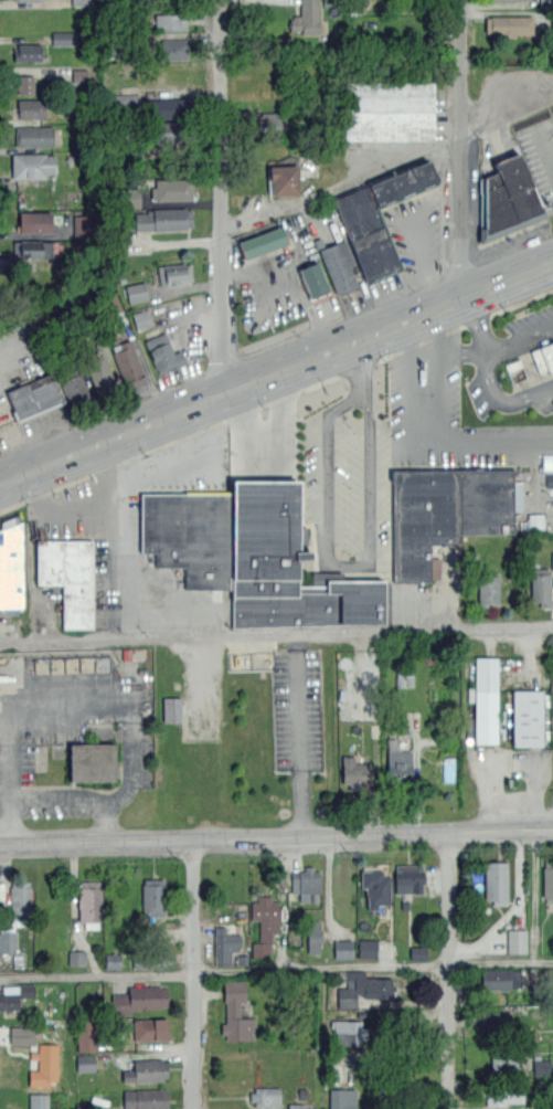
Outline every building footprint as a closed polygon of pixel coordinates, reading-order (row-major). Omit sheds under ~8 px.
[(300,15),(290,17),(290,33),(320,33),(320,0),(300,0),(300,15)] [(155,13),(155,29),(188,29),(188,13),(155,13)] [(485,15),(485,32),(533,32),(533,15),(485,15)] [(52,45),(76,45),(76,31),(52,31),(52,45)] [(188,39),(160,39),(160,57),(188,57),(188,39)] [(42,61),(42,44),(14,44),(14,61),(42,61)] [(15,74),(15,93),(33,93),(33,74),(15,74)] [(343,140),(434,140),(434,81),(343,81),(343,140)] [(140,102),(139,83),(117,83),(117,103),(140,102)] [(18,117),(44,117),(44,98),(18,98),(18,117)] [(148,117),(189,117),(189,98),(148,98),(148,117)] [(283,112),(248,112),(248,134),(283,134),(283,112)] [(184,141),(184,124),(159,124),(159,141),(184,141)] [(54,126),(17,126),(17,146),(54,146),(54,126)] [(55,152),(12,152),(12,178),(55,178),(55,152)] [(481,244),(546,219),(520,152),(494,162),(498,172),(480,180),(481,244)] [(333,196),(336,199),(350,237),(366,279),(398,266),(374,207),(438,182),(429,158),(333,196)] [(269,194),(299,194),(299,163),(269,163),(269,194)] [(151,199),(191,199),(191,179),(151,179),(151,199)] [(139,188),(139,207),(114,207),(114,188),(139,188)] [(193,209),(135,209),(135,228),(193,228),(193,209)] [(52,212),(20,212),(20,232),(52,232),(52,212)] [(92,214),(73,214),(73,237),(92,237),(92,214)] [(244,258),(286,243),(280,225),(238,241),(244,258)] [(320,249),(337,294),(358,285),(350,266),(354,265),(344,240),(320,249)] [(54,257),(54,241),(17,241),(17,257),(54,257)] [(160,285),(193,282),(191,262),(158,265),(160,285)] [(310,297),(330,291),(320,263),(300,270),(310,297)] [(125,285),(128,303),(149,298),(146,281),(125,285)] [(131,313),(137,330),(153,325),(148,308),(131,313)] [(145,339),(158,373),(188,362),(182,349),(173,352),(164,331),(156,335),(145,339)] [(110,347),(127,387),(147,379),(130,339),(110,347)] [(541,377),(552,372),(552,341),(530,350),(541,377)] [(117,384),(102,348),(82,356),(97,392),(117,384)] [(89,395),(78,367),(59,374),(70,403),(89,395)] [(9,391),(19,416),(65,398),(54,372),(9,391)] [(552,470),(552,454),(542,454),(543,470),(552,470)] [(392,469),(513,468),(513,471),(513,534),(460,534),(461,546),(430,545),(432,581),(393,582),(393,571),(392,469)] [(233,482),(233,492),(235,625),(384,623),(383,580),(342,581),(342,572),(319,573),(312,573),(312,587),(297,588),(296,559),(310,558),(310,549),(300,549),(299,480),(297,480),(233,482)] [(233,492),(230,590),(183,590),(184,568),(155,568),(155,553),(140,553),(140,492),(233,492)] [(1,517),(1,529),(0,529),(0,612),(24,612),(24,517),(1,517)] [(36,584),(63,584),(63,627),(93,629),(93,539),(36,538),(36,584)] [(551,605),(551,570),(532,570),(532,605),(551,605)] [(479,572),(479,606),(499,606),(499,572),(479,572)] [(498,742),(498,740),(498,656),(475,656),(475,742),(498,742)] [(512,746),(543,746),(543,688),(512,688),(512,740),(512,746)] [(163,696),(163,721),(182,721),(182,696),(163,696)] [(113,742),(70,742),(70,781),(113,781),(113,742)] [(412,780),(412,748),(387,748),(387,780),(412,780)] [(342,790),(372,790),(372,765),(360,765),(360,756),(342,756),(342,790)] [(507,860),(485,860),(485,904),(507,904),(507,860)] [(542,860),(542,900),(552,900),(552,860),(542,860)] [(395,891),(424,891),(424,864),(395,864),(395,891)] [(291,866),(291,900),(321,900),(321,866),(291,866)] [(361,869),(361,891),(365,891),(365,908),(391,908),(391,869),(361,869)] [(164,915),(164,878),(142,878),(142,915),(164,915)] [(30,923),(30,880),(10,880),(10,923),(30,923)] [(100,880),(78,880),(78,927),(100,927),(100,880)] [(279,896),(251,896),(252,919),(260,919),(260,939),(253,939),(253,957),(269,957),(269,932),(279,931),(279,896)] [(307,952),(321,952),(321,919),(307,919),(307,952)] [(232,951),(242,951),(242,934),(228,934),(228,926),(214,926),(214,963),(232,963),(232,951)] [(507,952),(528,952),(528,928),(507,928),(507,952)] [(15,930),(0,930),(0,952),(15,952),(15,930)] [(333,959),(353,959),(353,938),(333,938),(333,959)] [(376,958),(376,938),(358,938),(358,958),(376,958)] [(411,944),(411,958),(427,958),(427,944),(411,944)] [(86,964),(86,950),(68,950),(68,964),(86,964)] [(106,968),(119,968),(119,953),(106,953),(106,968)] [(134,965),(172,965),(172,953),(134,953),(134,965)] [(523,969),(481,969),(481,990),(523,990),(523,969)] [(365,978),(365,970),(339,970),(339,1007),(358,1007),(358,996),(400,996),(400,978),(365,978)] [(0,985),(0,1010),(21,1010),(21,997),(35,997),(34,983),(0,985)] [(223,983),(222,1039),(254,1039),(254,1016),(245,1016),(246,983),(223,983)] [(113,1011),(167,1011),(167,985),(125,985),(125,992),(113,992),(113,1011)] [(485,1012),(485,1029),(511,1029),(511,1012),(485,1012)] [(134,1018),(134,1039),(169,1039),(169,1018),(134,1018)] [(77,1050),(97,1050),(97,1020),(77,1020),(77,1050)] [(333,1044),(372,1044),(372,1021),(333,1021),(333,1044)] [(36,1026),(10,1026),(10,1045),(29,1045),(29,1084),(57,1084),(57,1043),(36,1043),(36,1026)] [(491,1070),(518,1070),(518,1053),(491,1053),(491,1070)] [(77,1056),(77,1069),(94,1069),(94,1056),(77,1056)] [(168,1059),(134,1059),(134,1069),(124,1069),(124,1080),(168,1080),(168,1059)] [(533,1059),(534,1076),(550,1075),(550,1059),(533,1059)] [(488,1105),(507,1105),(507,1102),(523,1102),(524,1080),(488,1080),(488,1105)] [(281,1086),(251,1086),(251,1106),(281,1106),(281,1086)] [(348,1087),(330,1087),(330,1108),(348,1108),(348,1087)] [(169,1088),(124,1088),(124,1108),(169,1108),(169,1088)] [(47,1094),(30,1094),(30,1108),(47,1108),(47,1094)]
